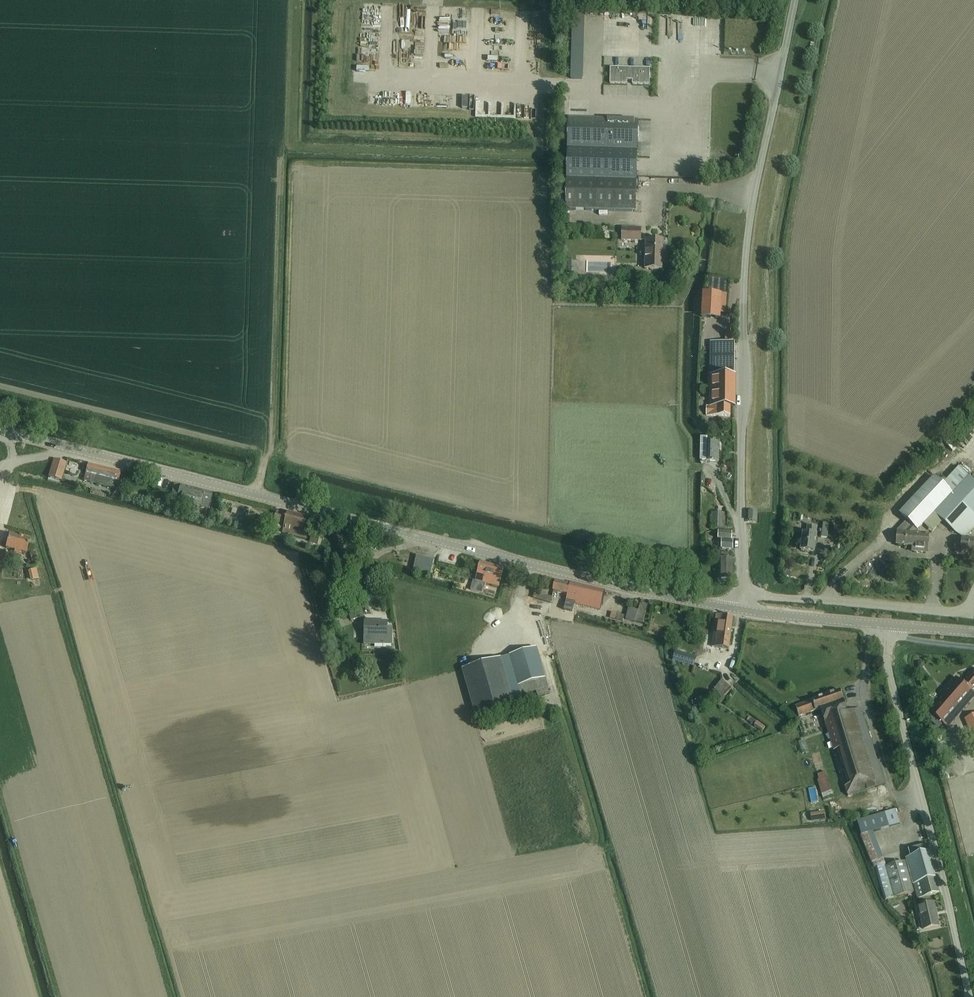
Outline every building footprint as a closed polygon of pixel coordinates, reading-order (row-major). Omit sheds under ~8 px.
[(571,78),(583,79),(585,12),(572,11),(571,68),(571,78)] [(650,68),(610,67),(610,83),(627,84),(627,80),(632,80),(632,84),(649,84),(649,82),(650,68)] [(567,165),(567,179),(637,181),(637,177),(637,168),(638,121),(569,119),(569,131),(567,165)] [(567,183),(566,209),(636,211),(637,184),(637,181),(567,179),(567,181),(567,183)] [(623,227),(622,239),(623,239),(633,239),(641,240),(642,228),(623,227)] [(646,239),(645,268),(663,269),(663,263),(668,263),(668,253),(669,249),(664,248),(664,240),(646,239)] [(708,279),(707,292),(722,293),(728,294),(729,279),(708,279)] [(702,316),(721,317),(722,293),(707,292),(703,292),(702,316)] [(725,341),(734,341),(734,332),(725,332),(725,341)] [(709,406),(706,406),(706,415),(711,415),(730,415),(731,406),(732,406),(734,406),(736,406),(736,375),(736,374),(735,374),(735,343),(724,343),(723,342),(723,341),(711,341),(711,374),(709,374),(709,406)] [(702,437),(701,461),(707,461),(719,461),(720,443),(716,443),(716,439),(710,439),(710,442),(707,442),(707,437),(702,437)] [(61,481),(66,462),(54,459),(48,478),(61,481)] [(114,488),(114,486),(116,480),(119,480),(121,470),(89,462),(84,480),(114,488)] [(895,509),(899,513),(907,520),(896,532),(899,535),(898,545),(914,547),(913,552),(926,553),(928,535),(913,534),(917,529),(918,530),(924,524),(934,513),(942,520),(955,532),(964,537),(973,527),(973,481),(959,467),(943,484),(938,479),(934,476),(905,508),(900,504),(895,509)] [(174,483),(170,498),(185,502),(185,503),(202,507),(209,509),(213,493),(174,483)] [(749,510),(749,521),(757,521),(757,513),(757,510),(749,510)] [(307,538),(312,517),(288,511),(288,513),(278,511),(275,522),(285,524),(283,532),(307,538)] [(724,528),(725,513),(712,512),(712,528),(724,528)] [(827,538),(829,523),(823,522),(821,537),(827,538)] [(801,551),(815,552),(817,535),(816,535),(817,527),(808,526),(807,534),(803,533),(801,551)] [(731,539),(731,532),(719,531),(719,539),(722,539),(722,548),(732,548),(733,539),(731,539)] [(30,539),(10,534),(6,548),(16,550),(15,555),(19,556),(20,551),(26,553),(30,539)] [(973,552),(973,540),(962,539),(962,543),(955,543),(954,550),(961,551),(973,552)] [(35,551),(30,553),(32,562),(38,560),(35,551)] [(722,553),(721,580),(732,580),(733,558),(730,558),(730,553),(722,553)] [(431,573),(434,559),(417,555),(414,569),(431,573)] [(485,583),(499,586),(504,567),(481,561),(476,580),(476,581),(473,580),(471,589),(482,592),(483,589),(484,589),(485,583)] [(36,570),(27,573),(30,582),(39,579),(36,570)] [(565,608),(573,610),(575,604),(601,610),(606,590),(572,582),(571,584),(556,580),(554,591),(568,595),(565,608)] [(535,592),(533,598),(551,603),(553,597),(535,592)] [(361,602),(353,604),(354,606),(357,617),(358,618),(365,616),(364,612),(370,610),(367,600),(361,602)] [(643,623),(644,618),(646,612),(648,603),(640,601),(638,610),(629,608),(626,619),(643,623)] [(350,610),(348,611),(351,620),(358,618),(357,617),(354,606),(350,607),(350,610)] [(625,615),(612,612),(610,618),(623,621),(625,615)] [(712,627),(711,631),(713,631),(711,647),(730,649),(734,616),(734,615),(716,613),(714,627),(712,627)] [(388,621),(365,621),(365,636),(365,644),(375,645),(379,645),(388,645),(392,645),(393,627),(388,627),(388,621)] [(510,656),(522,695),(537,691),(539,697),(550,694),(537,647),(510,655),(510,656)] [(697,656),(675,650),(673,660),(694,666),(697,656)] [(510,656),(501,658),(514,702),(523,700),(522,695),(510,656)] [(463,669),(476,717),(515,705),(514,702),(501,658),(463,669)] [(925,716),(935,725),(939,728),(943,724),(972,691),(973,689),(973,671),(963,683),(956,677),(928,710),(929,711),(925,716)] [(722,680),(709,695),(721,704),(725,699),(724,698),(732,688),(722,680)] [(849,796),(885,784),(861,709),(848,713),(841,691),(795,706),(798,716),(821,709),(827,728),(834,750),(835,750),(839,749),(851,785),(847,786),(846,787),(849,796)] [(533,701),(517,706),(518,710),(534,705),(533,701)] [(964,719),(973,740),(973,714),(964,719)] [(749,715),(747,719),(753,724),(756,720),(749,715)] [(765,727),(757,721),(754,726),(762,732),(765,727)] [(804,740),(799,742),(803,754),(808,753),(804,740)] [(821,759),(813,761),(819,779),(827,777),(821,759)] [(827,777),(819,779),(817,780),(822,793),(831,790),(827,777)] [(861,835),(872,863),(873,863),(874,866),(875,866),(876,867),(883,890),(886,900),(914,892),(905,862),(886,868),(884,858),(883,859),(873,832),(899,825),(895,810),(857,821),(861,835)] [(810,815),(811,822),(825,820),(824,812),(810,815)] [(926,845),(919,847),(908,850),(910,857),(906,858),(918,899),(940,893),(926,845)] [(924,929),(940,926),(934,903),(919,906),(924,929)]
